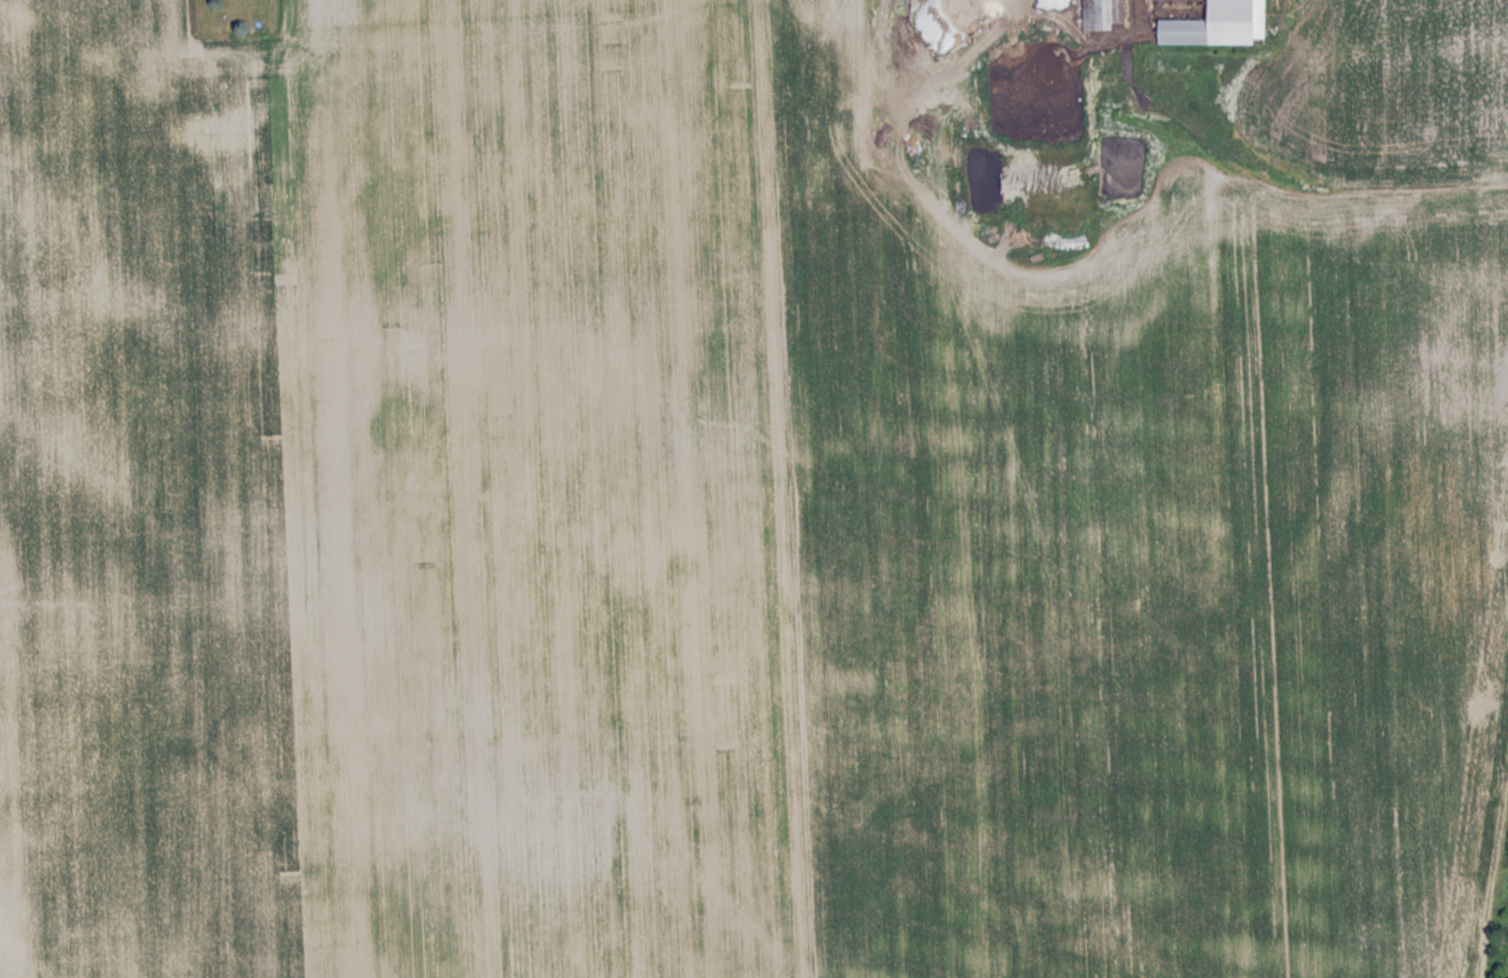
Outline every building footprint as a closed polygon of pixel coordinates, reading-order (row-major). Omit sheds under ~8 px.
[(1080,31),(1107,30),(1107,23),(1123,23),(1122,0),(1079,0),(1080,31)] [(1205,45),(1205,20),(1154,20),(1154,45),(1205,45)]
